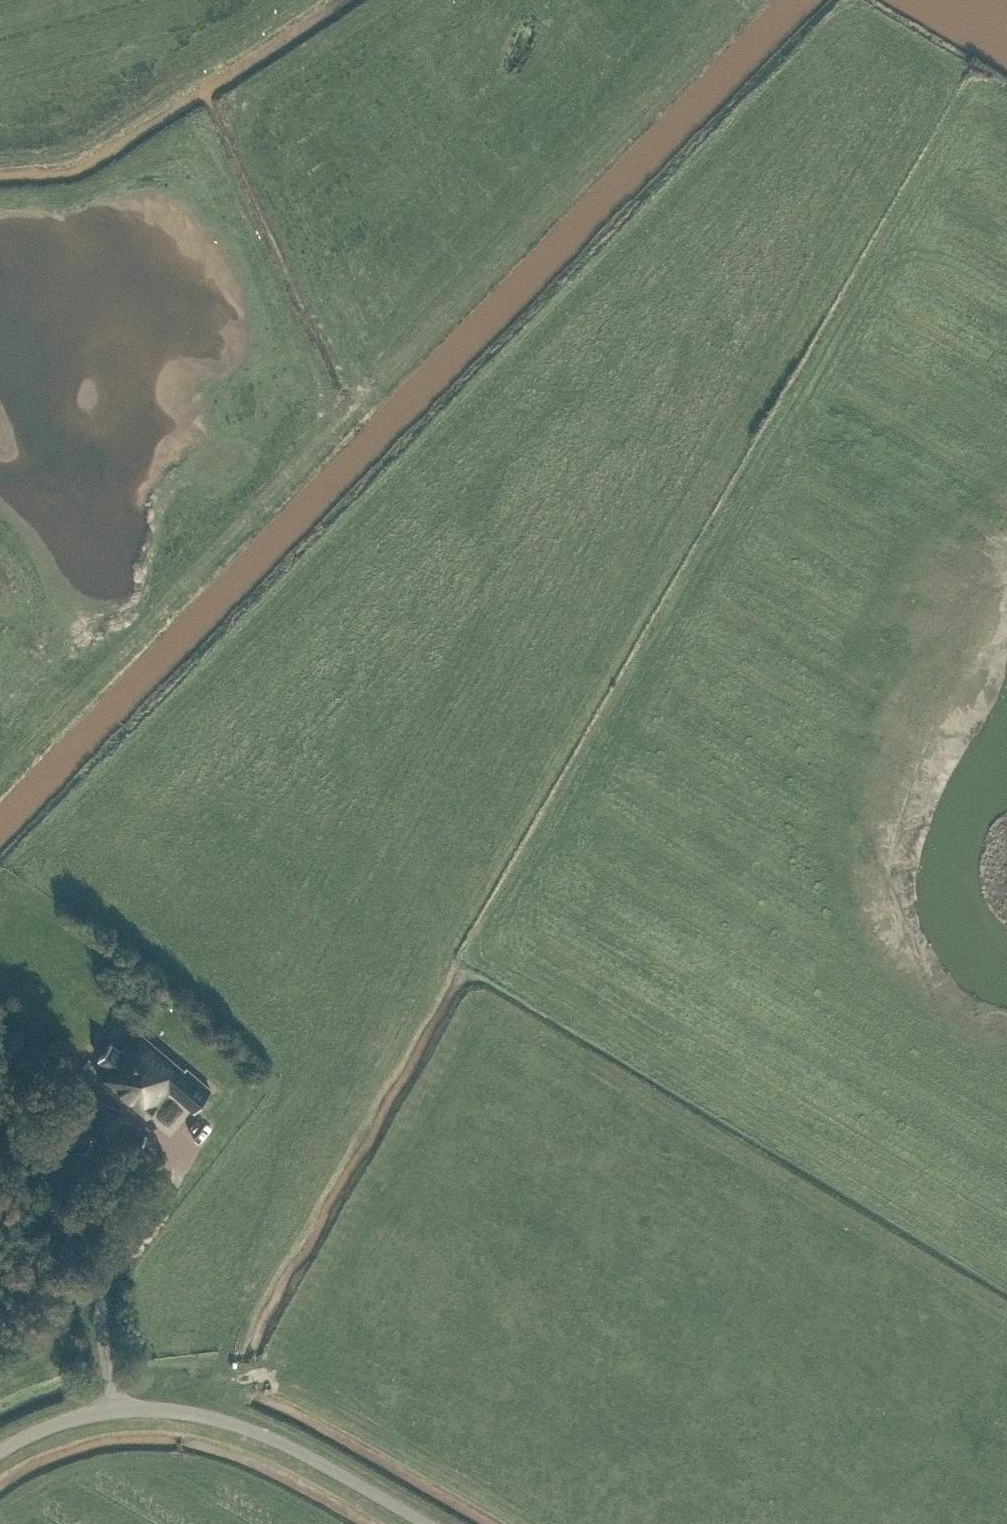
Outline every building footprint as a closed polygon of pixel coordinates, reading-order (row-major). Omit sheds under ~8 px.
[(111,1043),(98,1058),(108,1066),(99,1077),(145,1116),(169,1088),(194,1110),(211,1090),(185,1068),(183,1070),(138,1031),(121,1052),(111,1043)]
